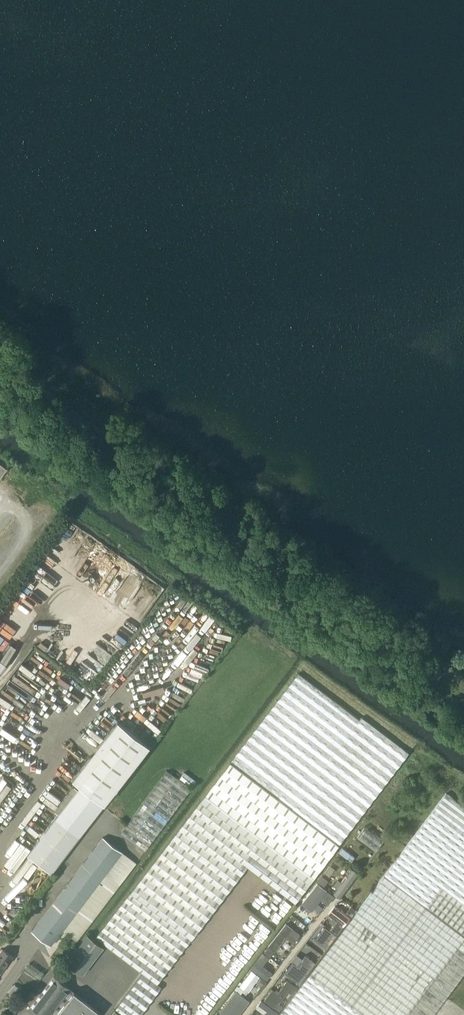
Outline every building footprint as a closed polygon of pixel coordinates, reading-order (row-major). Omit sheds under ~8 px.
[(16,647),(11,643),(0,658),(0,670),(16,647)] [(96,936),(143,972),(115,1008),(125,1014),(140,1014),(161,987),(156,983),(246,866),(294,902),(380,791),(409,753),(361,717),(359,719),(298,673),(96,936)] [(104,802),(149,743),(117,719),(72,778),(80,784),(28,853),(51,871),(104,802)] [(145,850),(191,788),(167,770),(121,832),(145,850)] [(463,975),(463,804),(448,791),(279,1014),(434,1014),(463,975)] [(31,931),(50,945),(63,929),(77,940),(135,864),(121,853),(122,853),(102,838),(31,931)] [(342,880),(338,877),(333,883),(337,886),(333,890),(340,896),(358,872),(351,867),(342,880)] [(328,878),(322,873),(317,879),(324,884),(328,878)] [(303,899),(314,907),(328,889),(318,881),(303,899)] [(328,892),(324,896),(330,900),(333,896),(328,892)] [(300,903),(292,913),(302,921),(308,913),(304,910),(306,907),(300,903)] [(337,934),(350,917),(335,905),(329,914),(337,920),(330,929),(337,934)] [(300,934),(292,928),(286,924),(270,944),(264,952),(270,956),(286,936),(294,942),(300,934)] [(4,936),(11,940),(16,932),(9,927),(4,936)] [(87,934),(67,961),(83,974),(103,947),(87,934)] [(3,948),(0,952),(0,974),(13,955),(3,948)] [(267,979),(272,972),(262,964),(268,956),(262,952),(251,967),(267,979)] [(291,962),(283,972),(299,984),(302,980),(299,977),(312,959),(306,955),(297,967),(291,962)] [(28,962),(22,970),(38,982),(45,973),(28,962)] [(248,991),(260,976),(252,970),(240,985),(248,991)] [(29,1008),(37,1014),(96,1014),(99,1011),(54,976),(29,1008)] [(272,988),(264,999),(280,1011),(283,1006),(279,1003),(288,991),(292,993),(297,986),(287,979),(277,993),(272,988)] [(249,1000),(237,990),(221,1011),(226,1014),(238,1014),(249,1000)] [(278,1012),(261,1000),(256,1007),(267,1014),(276,1014),(278,1012)]
